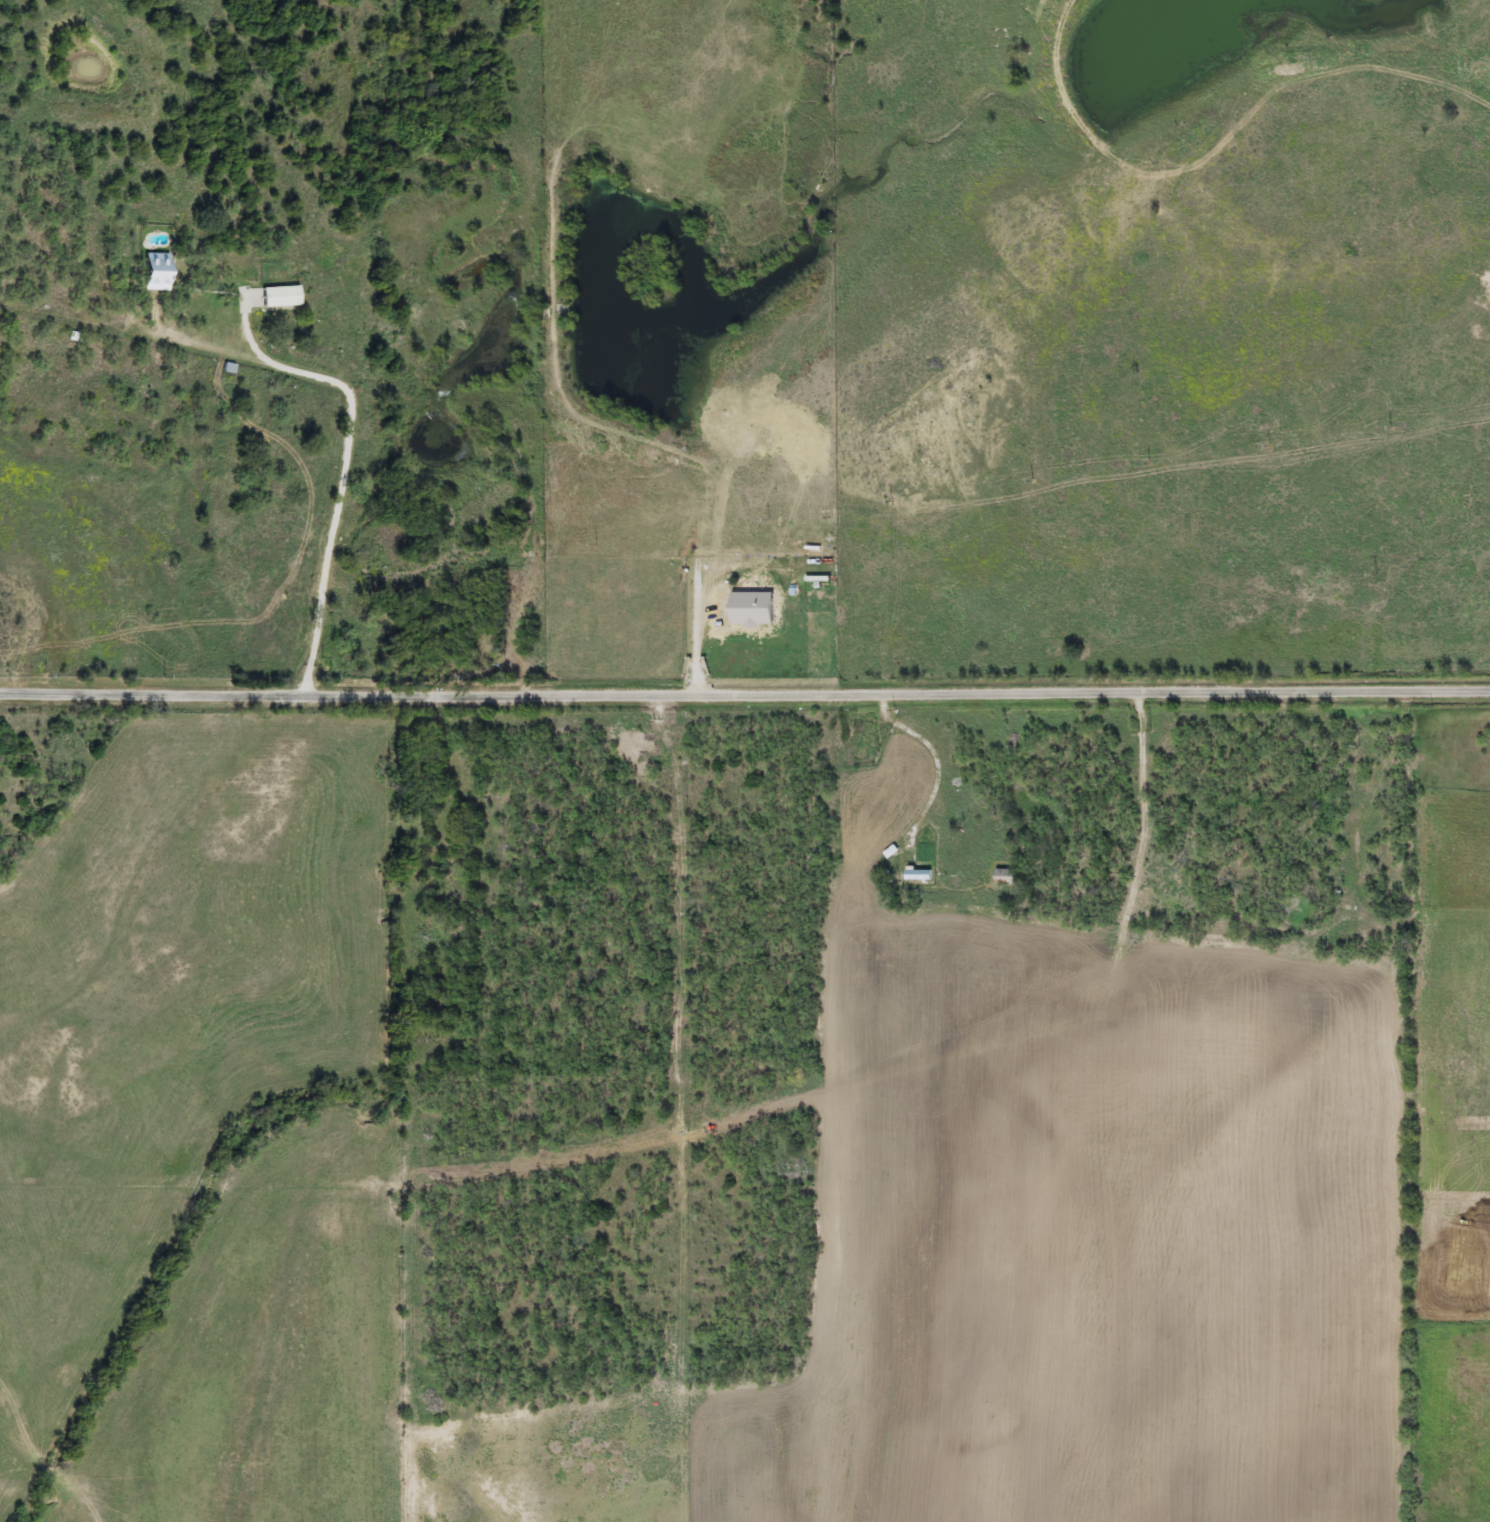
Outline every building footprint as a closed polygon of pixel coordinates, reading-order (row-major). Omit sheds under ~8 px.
[(147,292),(147,254),(173,254),(173,292),(147,292)] [(264,308),(264,288),(300,288),(300,307),(264,308)] [(1018,871),(1018,885),(996,885),(996,871),(1018,871)]
